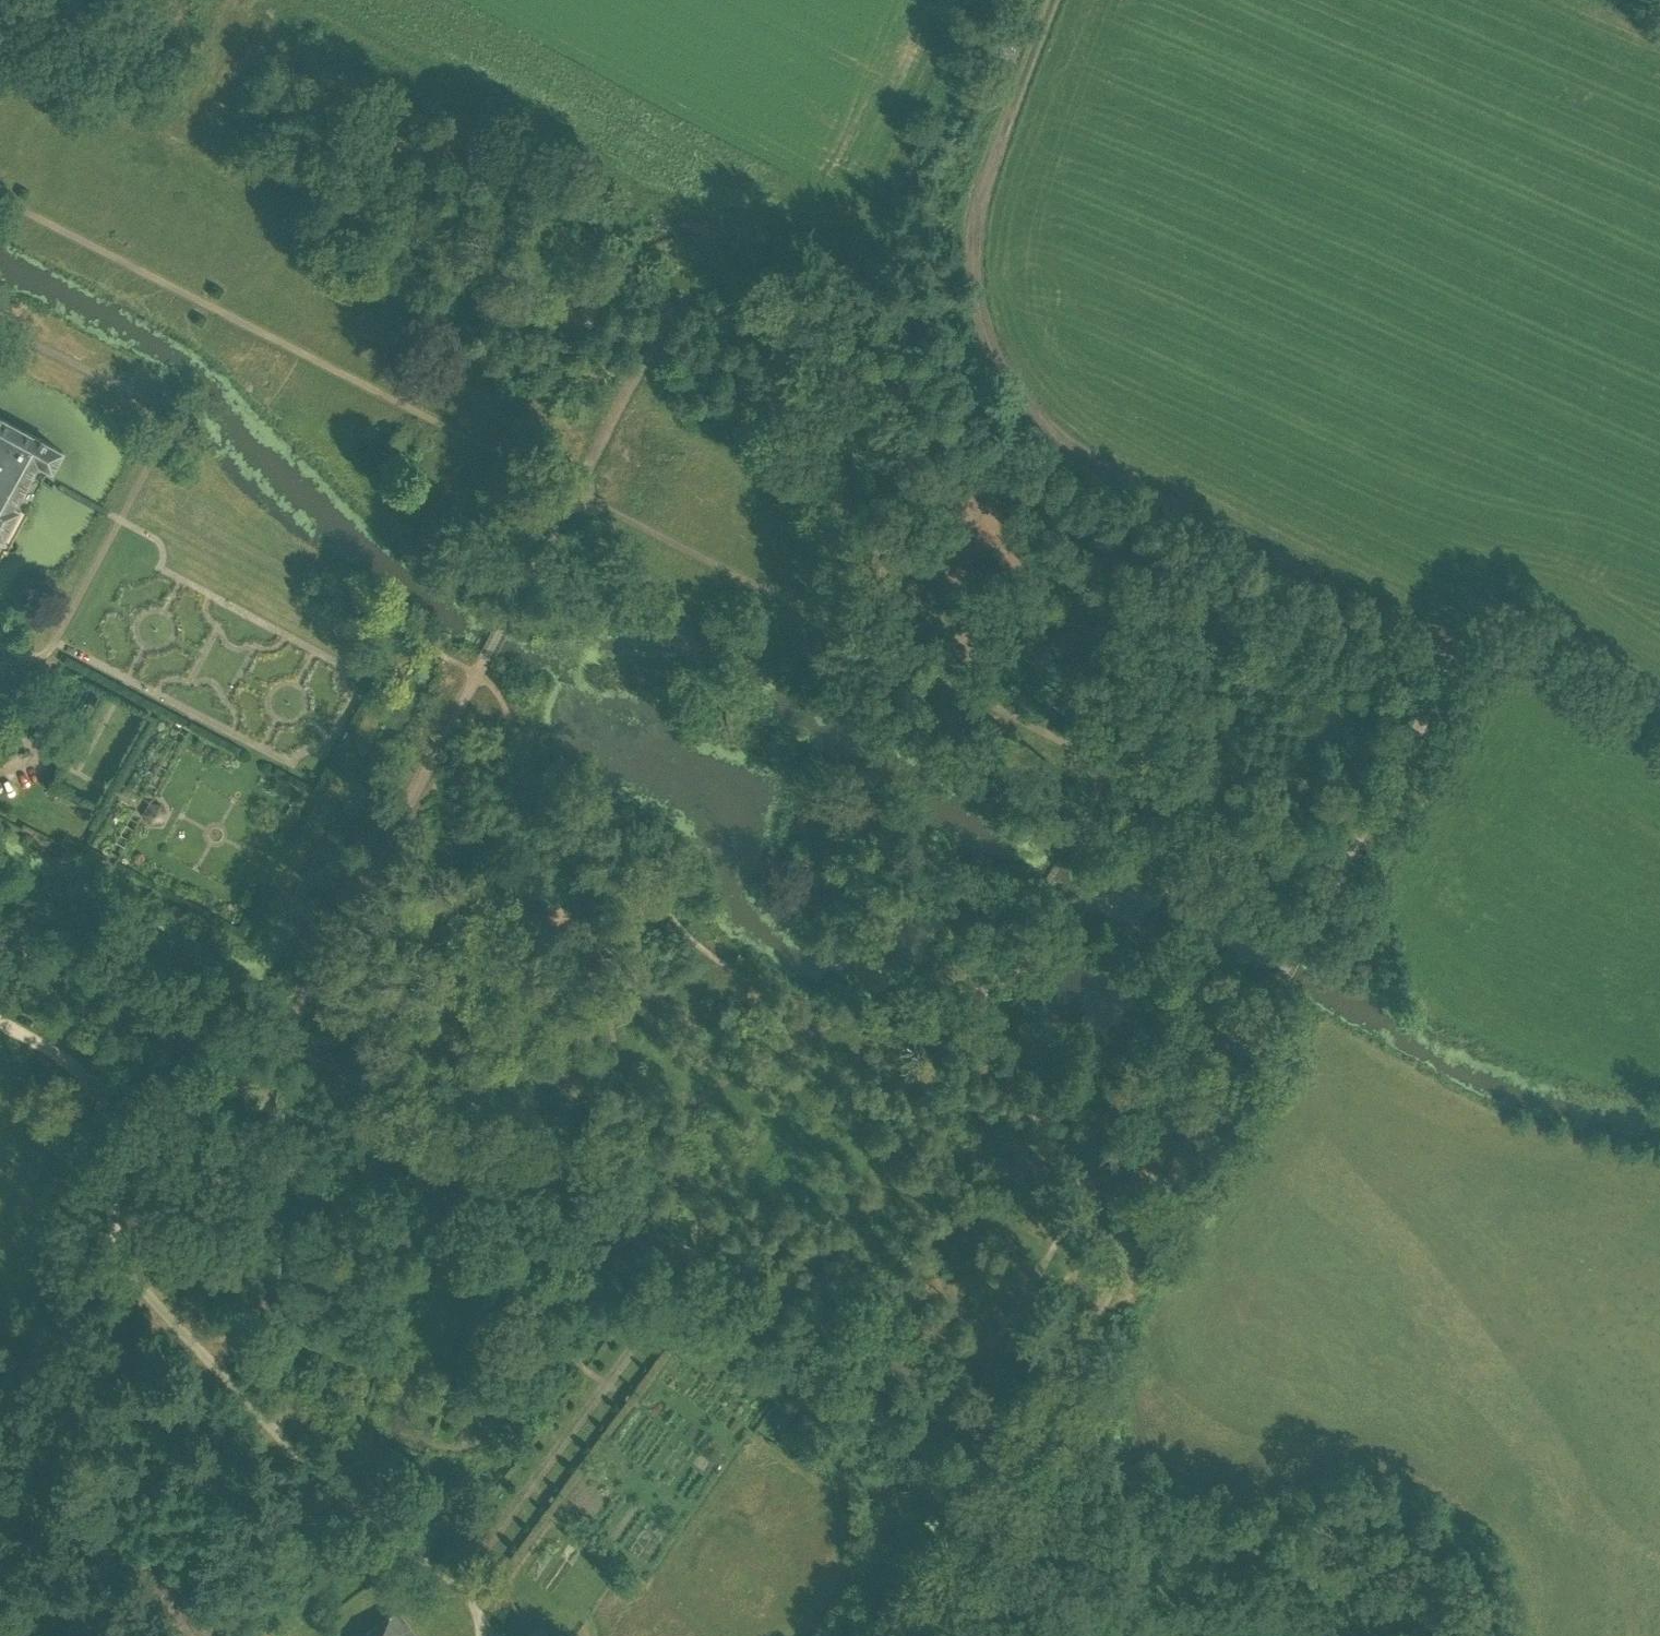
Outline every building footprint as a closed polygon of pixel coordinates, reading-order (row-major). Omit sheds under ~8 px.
[(62,452),(0,419),(0,541),(2,543),(19,511),(14,508),(37,466),(51,473),(62,452)] [(397,1611),(364,1635),(415,1635),(397,1611)] [(541,1626),(526,1635),(548,1635),(541,1626)]
